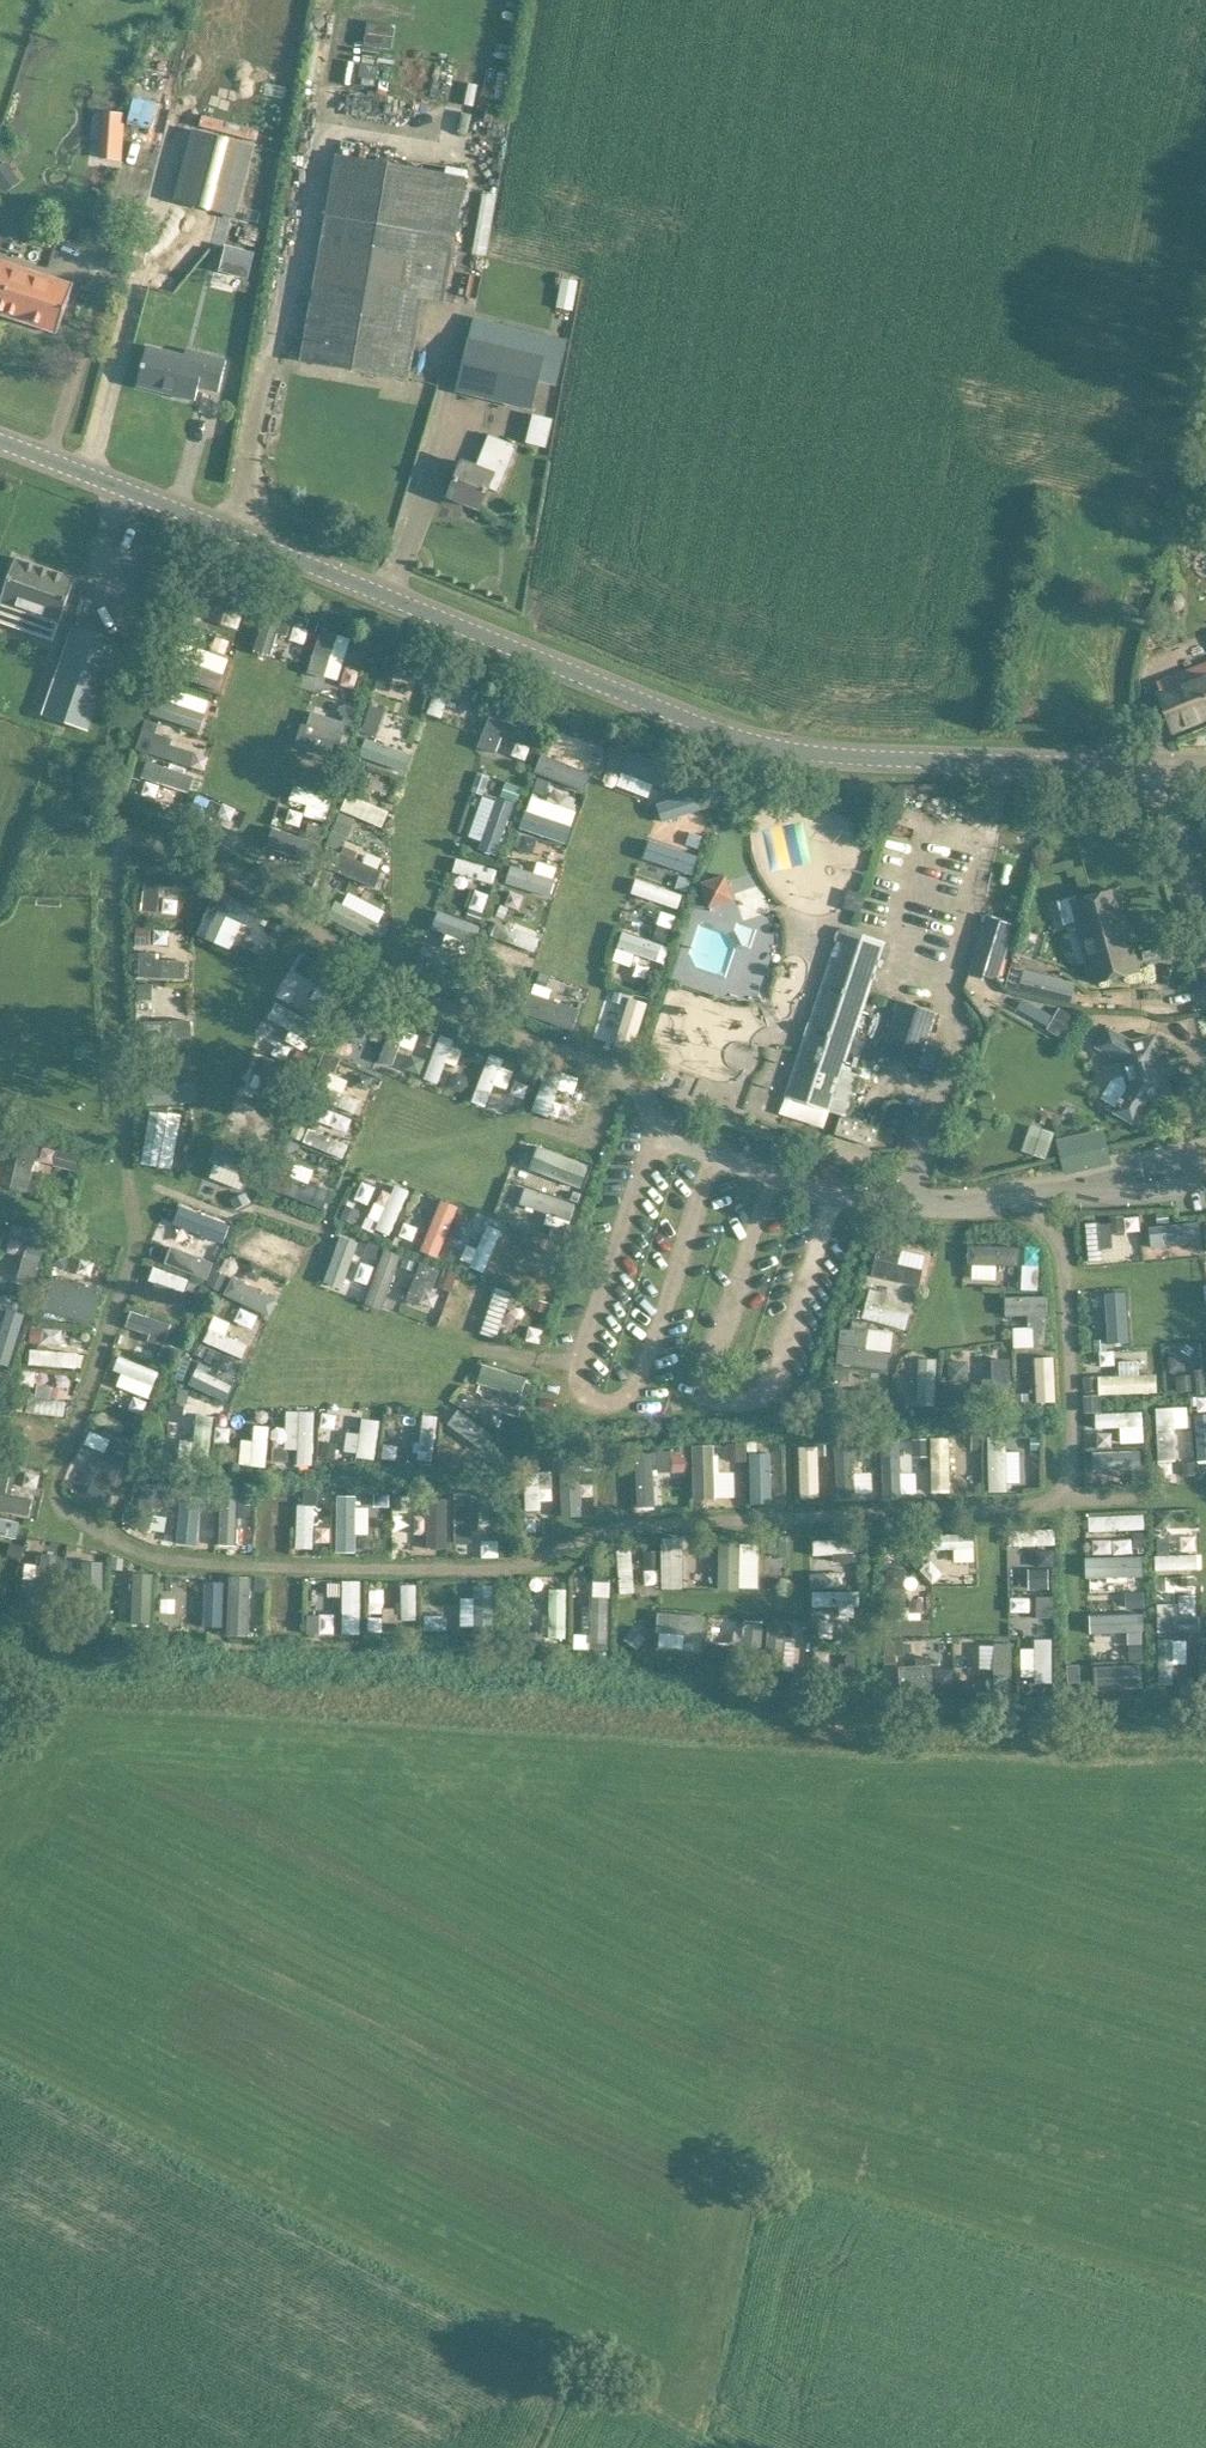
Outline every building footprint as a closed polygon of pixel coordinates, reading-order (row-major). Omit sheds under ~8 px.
[(482,68),(480,101),(492,101),(494,69),(482,68)] [(118,91),(111,128),(134,132),(140,95),(118,91)] [(254,146),(194,130),(175,201),(235,217),(254,146)] [(301,361),(409,379),(423,298),(444,301),(465,177),(337,155),(301,361)] [(65,310),(74,285),(0,260),(0,314),(58,333),(65,310)] [(574,311),(579,282),(562,279),(558,308),(574,311)] [(475,315),(463,366),(457,389),(532,408),(538,380),(558,385),(569,340),(475,315)] [(147,347),(143,363),(137,386),(162,392),(164,388),(195,396),(194,400),(196,401),(199,387),(219,392),(227,360),(187,351),(186,357),(147,347)] [(480,508),(488,489),(500,494),(518,446),(489,434),(476,468),(463,462),(449,496),(480,508)] [(16,558),(1,601),(60,622),(75,579),(16,558)] [(241,647),(268,654),(279,613),(253,606),(241,647)] [(120,641),(74,625),(43,715),(88,731),(120,641)] [(341,687),(346,665),(332,663),(337,634),(304,627),(296,670),(325,675),(323,683),(341,687)] [(358,640),(354,652),(366,657),(371,644),(358,640)] [(412,713),(427,717),(434,694),(445,697),(450,680),(424,672),(412,713)] [(1183,684),(1179,675),(1158,684),(1161,693),(1158,694),(1164,709),(1173,731),(1205,718),(1205,674),(1183,684)] [(149,675),(143,697),(158,701),(165,680),(149,675)] [(494,720),(505,725),(511,711),(483,699),(462,748),(479,755),(494,720)] [(344,706),(340,716),(351,720),(355,710),(344,706)] [(370,708),(362,732),(375,737),(384,712),(370,708)] [(287,726),(281,741),(298,748),(304,732),(287,726)] [(511,758),(516,742),(500,738),(496,755),(511,758)] [(612,742),(609,753),(617,755),(620,745),(612,742)] [(593,759),(586,777),(626,791),(632,773),(593,759)] [(642,793),(670,802),(675,785),(647,777),(642,793)] [(536,778),(529,794),(543,800),(549,783),(536,778)] [(279,780),(272,805),(313,817),(320,792),(279,780)] [(506,782),(501,797),(516,802),(521,788),(506,782)] [(335,788),(325,809),(366,829),(376,808),(335,788)] [(513,805),(506,824),(553,841),(560,822),(513,805)] [(656,805),(651,824),(679,832),(685,814),(656,805)] [(757,827),(766,868),(788,863),(779,822),(757,827)] [(309,825),(306,835),(322,840),(325,830),(309,825)] [(476,837),(472,849),(487,854),(491,842),(476,837)] [(636,841),(632,860),(677,870),(681,851),(636,841)] [(530,873),(537,855),(509,845),(502,863),(530,873)] [(479,884),(484,863),(443,852),(437,873),(479,884)] [(160,909),(159,871),(130,872),(131,909),(160,909)] [(623,873),(616,892),(661,911),(669,893),(623,873)] [(297,874),(290,885),(302,893),(309,882),(297,874)] [(734,900),(726,874),(701,882),(709,908),(734,900)] [(682,880),(678,890),(686,893),(690,882),(682,880)] [(462,885),(455,903),(469,908),(476,890),(462,885)] [(847,906),(851,889),(834,885),(830,903),(847,906)] [(1116,890),(1077,901),(1093,961),(1087,963),(1093,983),(1138,971),(1127,932),(1124,933),(1121,922),(1124,921),(1116,890)] [(323,916),(369,933),(378,908),(333,891),(323,916)] [(221,948),(239,909),(202,893),(184,932),(221,948)] [(469,910),(466,919),(479,923),(482,914),(469,910)] [(661,912),(658,924),(674,929),(678,917),(661,912)] [(969,971),(997,980),(1015,925),(986,916),(969,971)] [(623,953),(646,964),(655,945),(613,925),(597,959),(616,968),(623,953)] [(659,927),(655,939),(664,942),(668,930),(659,927)] [(845,1116),(853,1094),(859,1076),(842,1070),(845,1063),(856,1067),(864,1042),(854,1038),(879,962),(885,942),(842,928),(842,929),(837,932),(835,938),(837,944),(786,1096),(841,1115),(845,1116)] [(282,951),(250,1027),(283,1041),(315,966),(282,951)] [(433,956),(427,968),(439,974),(445,961),(433,956)] [(533,1020),(556,1029),(573,984),(549,975),(533,1020)] [(1055,978),(1050,996),(1069,1001),(1073,982),(1055,978)] [(475,984),(472,992),(481,996),(485,987),(475,984)] [(630,1029),(635,995),(592,988),(586,1022),(630,1029)] [(880,1055),(921,1068),(938,1012),(897,999),(880,1055)] [(1042,1005),(1032,1027),(1053,1036),(1062,1014),(1042,1005)] [(378,1064),(390,1032),(376,1026),(364,1058),(378,1064)] [(1097,1047),(1121,1061),(1128,1089),(1122,1099),(1120,1097),(1117,1102),(1120,1103),(1115,1112),(1134,1123),(1147,1100),(1171,1093),(1165,1073),(1169,1072),(1165,1055),(1161,1056),(1155,1035),(1132,1042),(1108,1028),(1097,1047)] [(432,1061),(440,1063),(448,1036),(425,1029),(411,1078),(426,1082),(432,1061)] [(1038,1030),(1031,1042),(1041,1048),(1048,1035),(1038,1030)] [(482,1081),(492,1085),(503,1058),(477,1048),(458,1096),(474,1102),(482,1081)] [(325,1055),(319,1068),(334,1075),(340,1061),(325,1055)] [(511,1101),(523,1067),(508,1061),(495,1096),(511,1101)] [(533,1062),(518,1109),(538,1115),(553,1068),(533,1062)] [(136,1088),(136,1105),(178,1105),(177,1088),(136,1088)] [(243,1120),(242,1098),(217,1098),(218,1121),(243,1120)] [(182,1111),(181,1121),(190,1122),(191,1112),(182,1111)] [(841,1115),(835,1133),(873,1146),(879,1128),(845,1116),(841,1115)] [(702,1141),(706,1129),(695,1125),(690,1137),(702,1141)] [(1110,1165),(1102,1130),(1058,1140),(1065,1171),(1084,1167),(1085,1171),(1110,1165)] [(1031,1131),(1024,1152),(1046,1160),(1053,1139),(1031,1131)] [(0,1145),(0,1154),(11,1158),(17,1140),(3,1136),(0,1145)] [(269,1137),(265,1149),(274,1152),(279,1141),(269,1137)] [(517,1138),(509,1157),(552,1175),(560,1155),(517,1138)] [(57,1151),(53,1165),(74,1170),(77,1157),(57,1151)] [(281,1195),(302,1205),(321,1163),(300,1154),(281,1195)] [(382,1180),(372,1203),(362,1198),(352,1221),(378,1232),(398,1186),(382,1180)] [(511,1185),(505,1204),(534,1213),(540,1194),(511,1185)] [(192,1271),(220,1202),(189,1189),(161,1258),(192,1271)] [(423,1257),(446,1202),(428,1195),(405,1250),(423,1257)] [(1123,1218),(1111,1219),(1112,1234),(1124,1233),(1123,1218)] [(474,1220),(464,1245),(453,1241),(446,1260),(471,1270),(487,1225),(474,1220)] [(12,1226),(10,1272),(29,1273),(30,1227),(12,1226)] [(488,1274),(510,1281),(517,1255),(522,1257),(515,1280),(533,1285),(547,1238),(502,1226),(488,1274)] [(552,1229),(549,1239),(564,1244),(568,1235),(552,1229)] [(1191,1232),(1195,1253),(1205,1251),(1205,1229),(1191,1232)] [(337,1276),(348,1235),(331,1231),(321,1272),(337,1276)] [(854,1324),(829,1322),(826,1363),(852,1365),(852,1360),(879,1361),(881,1327),(895,1328),(897,1286),(908,1286),(909,1258),(884,1256),(885,1234),(860,1233),(854,1324)] [(12,1237),(0,1236),(0,1252),(9,1254),(12,1237)] [(352,1275),(368,1248),(356,1241),(340,1268),(352,1275)] [(986,1267),(1003,1267),(1003,1247),(957,1245),(956,1277),(986,1277),(986,1267)] [(217,1272),(226,1261),(211,1249),(202,1260),(217,1272)] [(393,1275),(397,1258),(370,1251),(365,1267),(393,1275)] [(171,1289),(176,1276),(141,1260),(132,1281),(157,1293),(161,1284),(171,1289)] [(1024,1289),(1024,1262),(1008,1262),(1007,1289),(1024,1289)] [(426,1303),(433,1272),(402,1265),(395,1297),(426,1303)] [(444,1270),(437,1286),(451,1291),(458,1276),(444,1270)] [(214,1272),(207,1285),(223,1292),(229,1279),(214,1272)] [(36,1312),(80,1321),(88,1283),(44,1274),(36,1312)] [(1193,1279),(1194,1307),(1205,1306),(1205,1278),(1193,1279)] [(10,1283),(7,1294),(23,1298),(26,1287),(10,1283)] [(478,1283),(475,1293),(486,1297),(489,1287),(478,1283)] [(991,1314),(1030,1316),(1031,1295),(992,1293),(991,1314)] [(1076,1335),(1096,1336),(1098,1295),(1077,1294),(1076,1335)] [(242,1322),(246,1308),(225,1302),(221,1317),(242,1322)] [(153,1341),(160,1319),(118,1305),(111,1327),(153,1341)] [(230,1356),(243,1327),(203,1309),(190,1338),(230,1356)] [(526,1341),(530,1325),(515,1321),(510,1337),(526,1341)] [(999,1344),(1020,1344),(1020,1321),(999,1322),(999,1344)] [(31,1328),(30,1343),(42,1344),(42,1329),(31,1328)] [(1184,1383),(1205,1382),(1205,1339),(1183,1340),(1184,1383)] [(1106,1340),(1094,1341),(1094,1352),(1106,1351),(1106,1340)] [(1183,1347),(1156,1348),(1157,1368),(1176,1367),(1176,1358),(1184,1357),(1183,1347)] [(106,1351),(100,1366),(108,1369),(103,1383),(120,1389),(114,1406),(129,1411),(146,1366),(106,1351)] [(904,1380),(931,1379),(930,1351),(903,1352),(904,1380)] [(173,1380),(209,1401),(222,1379),(185,1358),(173,1380)] [(462,1397),(507,1401),(510,1369),(466,1365),(462,1397)] [(1085,1391),(1118,1391),(1117,1369),(1084,1370),(1085,1391)] [(1162,1382),(1181,1384),(1182,1370),(1162,1369),(1162,1382)] [(835,1370),(834,1381),(848,1383),(849,1371),(835,1370)] [(19,1382),(16,1411),(50,1414),(53,1385),(19,1382)] [(941,1385),(940,1410),(965,1411),(966,1385),(941,1385)] [(893,1393),(893,1406),(905,1406),(906,1398),(900,1393),(893,1393)] [(1102,1395),(1084,1395),(1084,1412),(1102,1412),(1102,1395)] [(1029,1396),(1016,1396),(1016,1404),(1029,1404),(1029,1396)] [(336,1437),(340,1407),(317,1404),(313,1434),(336,1437)] [(1178,1459),(1202,1458),(1200,1407),(1176,1408),(1178,1459)] [(405,1431),(421,1433),(424,1411),(408,1409),(405,1431)] [(491,1409),(486,1424),(496,1427),(501,1412),(491,1409)] [(345,1413),(342,1458),(361,1459),(364,1414),(345,1413)] [(128,1416),(123,1430),(137,1435),(142,1421),(128,1416)] [(253,1463),(256,1420),(241,1419),(240,1435),(229,1434),(228,1462),(253,1463)] [(117,1433),(111,1447),(129,1454),(135,1440),(117,1433)] [(869,1488),(889,1488),(887,1434),(867,1435),(869,1488)] [(982,1437),(972,1438),(973,1451),(983,1450),(982,1437)] [(1040,1439),(1031,1439),(1031,1450),(1040,1450),(1040,1439)] [(811,1441),(785,1440),(783,1497),(809,1498),(811,1441)] [(368,1441),(366,1457),(381,1459),(383,1442),(368,1441)] [(928,1441),(917,1441),(917,1453),(929,1453),(928,1441)] [(322,1442),(320,1457),(336,1459),(338,1444),(322,1442)] [(1078,1467),(1120,1469),(1120,1446),(1078,1444),(1078,1467)] [(747,1447),(727,1447),(727,1462),(747,1462),(747,1447)] [(832,1447),(820,1447),(820,1456),(832,1456),(832,1447)] [(282,1448),(273,1448),(273,1463),(287,1463),(287,1453),(282,1448)] [(659,1448),(620,1449),(622,1502),(641,1501),(640,1468),(659,1467),(659,1448)] [(687,1454),(671,1454),(672,1474),(687,1473),(687,1454)] [(565,1459),(545,1461),(548,1513),(568,1512),(565,1459)] [(532,1464),(505,1471),(511,1494),(538,1488),(532,1464)] [(606,1509),(609,1469),(585,1467),(582,1507),(606,1509)] [(1146,1473),(1133,1473),(1133,1485),(1146,1485),(1146,1473)] [(169,1485),(166,1499),(178,1501),(180,1487),(169,1485)] [(245,1544),(262,1545),(263,1526),(278,1527),(280,1487),(265,1486),(265,1490),(247,1490),(245,1544)] [(223,1487),(201,1487),(202,1542),(224,1542),(223,1487)] [(341,1533),(352,1534),(353,1490),(323,1489),(321,1550),(341,1550),(341,1533)] [(284,1490),(284,1503),(296,1503),(296,1491),(284,1490)] [(153,1532),(155,1492),(123,1491),(122,1531),(153,1532)] [(479,1539),(478,1494),(439,1495),(440,1540),(479,1539)] [(389,1496),(374,1496),(374,1506),(389,1506),(389,1496)] [(409,1497),(395,1497),(395,1510),(409,1510),(409,1497)] [(434,1544),(432,1498),(414,1499),(415,1545),(434,1544)] [(1132,1508),(1079,1509),(1080,1534),(1132,1533),(1132,1508)] [(1142,1527),(1144,1570),(1183,1569),(1180,1515),(1159,1516),(1160,1526),(1142,1527)] [(1043,1543),(1042,1520),(997,1522),(998,1544),(1043,1543)] [(900,1530),(899,1555),(924,1556),(924,1548),(942,1549),(941,1557),(961,1558),(962,1533),(900,1530)] [(799,1553),(843,1552),(842,1534),(798,1536),(799,1553)] [(465,1538),(464,1557),(484,1558),(485,1539),(465,1538)] [(703,1540),(705,1588),(748,1587),(748,1566),(769,1566),(768,1552),(747,1553),(747,1539),(703,1540)] [(11,1545),(7,1557),(19,1561),(23,1549),(11,1545)] [(1073,1546),(1073,1569),(1129,1570),(1129,1548),(1073,1546)] [(652,1557),(626,1556),(625,1587),(652,1588),(652,1557)] [(6,1575),(20,1581),(27,1565),(13,1559),(6,1575)] [(921,1581),(930,1569),(918,1559),(909,1571),(921,1581)] [(930,1578),(957,1579),(958,1559),(948,1559),(947,1573),(930,1573),(930,1578)] [(1049,1570),(1031,1570),(1031,1588),(1050,1588),(1049,1570)] [(1144,1574),(1135,1574),(1135,1585),(1144,1585),(1144,1574)] [(346,1634),(345,1577),(326,1578),(328,1635),(346,1634)] [(576,1595),(595,1595),(596,1578),(577,1577),(576,1595)] [(171,1611),(172,1579),(143,1578),(141,1610),(171,1611)] [(212,1579),(189,1579),(187,1621),(211,1622),(212,1579)] [(231,1579),(230,1591),(241,1591),(242,1580),(231,1579)] [(271,1611),(250,1610),(249,1631),(285,1632),(287,1581),(273,1580),(271,1611)] [(386,1611),(404,1610),(403,1580),(385,1580),(386,1611)] [(455,1582),(456,1617),(478,1617),(477,1582),(455,1582)] [(532,1626),(551,1626),(551,1585),(532,1585),(532,1626)] [(1131,1585),(1075,1586),(1075,1606),(1131,1605),(1131,1585)] [(844,1606),(844,1587),(798,1588),(798,1607),(844,1606)] [(996,1592),(996,1611),(1017,1611),(1016,1592),(996,1592)] [(594,1637),(596,1597),(571,1596),(569,1636),(594,1637)] [(1051,1597),(1037,1597),(1037,1618),(1051,1618),(1051,1597)] [(1146,1612),(1135,1613),(1136,1625),(1147,1624),(1146,1612)] [(319,1616),(308,1615),(308,1632),(319,1632),(319,1616)] [(350,1631),(366,1632),(368,1616),(352,1615),(350,1631)] [(427,1617),(427,1631),(446,1632),(446,1618),(427,1617)] [(1075,1640),(1125,1639),(1125,1620),(1074,1621),(1075,1640)] [(169,1625),(160,1625),(160,1638),(169,1638),(169,1625)] [(230,1643),(241,1644),(241,1643),(242,1629),(233,1628),(233,1632),(231,1632),(230,1643)] [(677,1628),(675,1647),(691,1648),(692,1629),(677,1628)] [(837,1629),(835,1649),(854,1651),(856,1630),(837,1629)] [(1021,1642),(1006,1643),(1007,1675),(1039,1674),(1038,1633),(1021,1633),(1021,1642)] [(1146,1633),(1146,1651),(1174,1652),(1174,1634),(1146,1633)] [(982,1662),(981,1639),(964,1640),(965,1662),(982,1662)] [(1113,1675),(1114,1659),(1081,1657),(1080,1673),(1113,1675)] [(975,1679),(960,1679),(960,1694),(976,1694),(975,1679)] [(1194,1679),(1181,1679),(1182,1697),(1194,1697),(1194,1679)]
